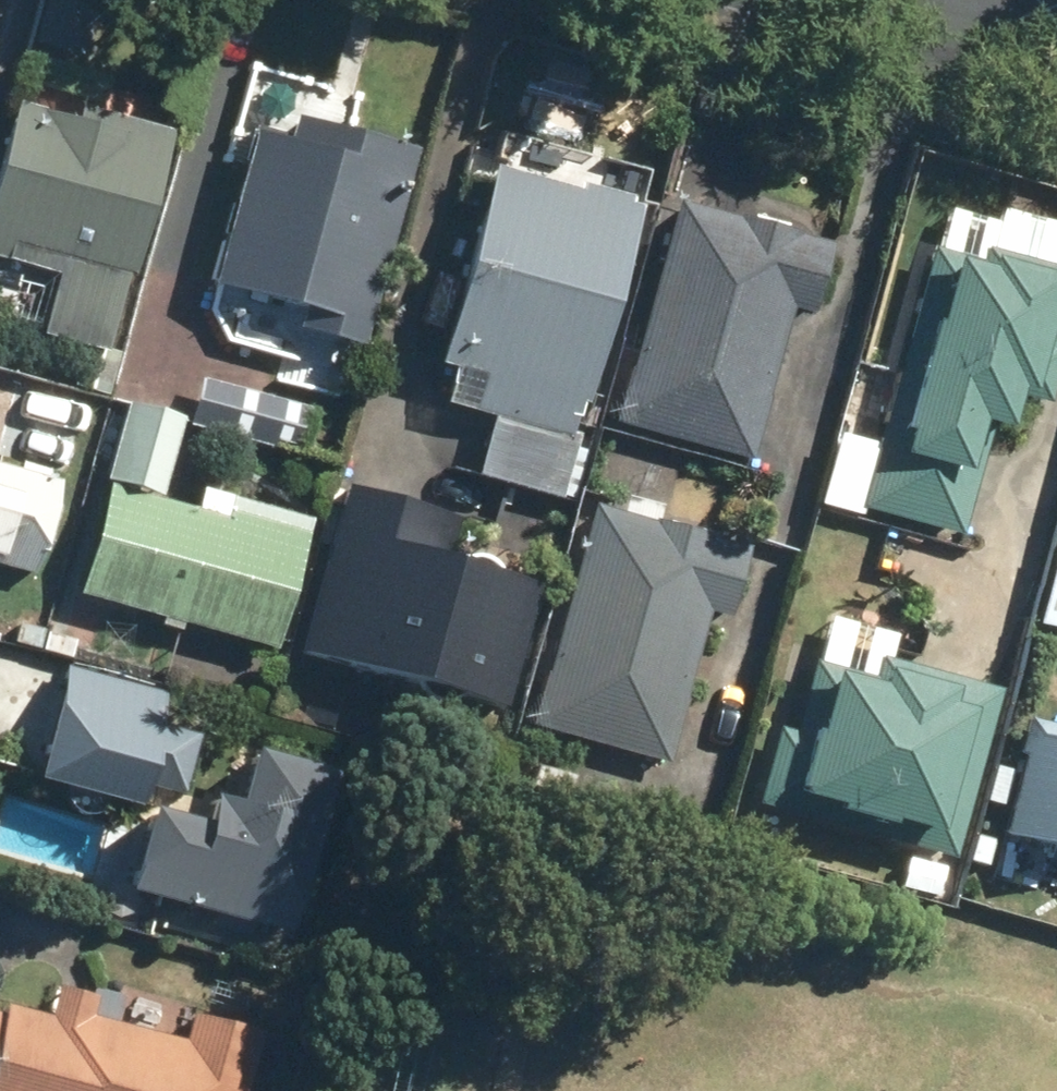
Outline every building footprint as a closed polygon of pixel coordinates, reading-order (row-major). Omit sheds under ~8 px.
[(20,37),(86,55),(101,0),(30,0),(20,37)] [(0,112),(0,260),(43,272),(26,332),(93,351),(156,128),(65,102),(61,115),(4,99),(0,112)] [(239,131),(198,284),(287,308),(282,326),(347,344),(400,150),(281,119),(275,141),(239,131)] [(477,415),(460,473),(545,496),(626,206),(476,165),(422,358),(439,363),(428,401),(477,415)] [(659,195),(596,423),(735,462),(779,306),(800,312),(820,239),(659,195)] [(840,514),(943,543),(976,424),(996,430),(1007,393),(1033,400),(1047,351),(1037,348),(1056,279),(1056,268),(972,244),(968,259),(916,244),(840,514)] [(185,373),(172,420),(252,441),(265,395),(185,373)] [(112,400),(91,478),(148,493),(169,415),(112,400)] [(25,575),(51,474),(0,460),(0,569),(25,575)] [(331,480),(282,655),(494,714),(529,587),(432,560),(445,512),(331,480)] [(95,485),(64,599),(261,652),(298,513),(187,484),(181,508),(95,485)] [(579,503),(514,730),(651,769),(695,615),(713,620),(734,547),(579,503)] [(1022,620),(1056,630),(1056,540),(1047,537),(1022,620)] [(761,731),(740,804),(942,861),(990,694),(865,659),(859,679),(801,663),(780,737),(761,731)] [(55,670),(25,778),(129,807),(135,785),(172,795),(188,739),(150,729),(158,698),(55,670)] [(975,880),(1027,896),(1043,844),(1056,848),(1056,726),(1026,716),(975,880)] [(141,812),(120,890),(279,932),(321,773),(248,754),(234,808),(204,801),(197,827),(141,812)] [(250,1032),(181,1014),(174,1041),(81,1016),(86,997),(47,987),(41,1010),(0,999),(0,1090),(234,1090),(250,1032)]
